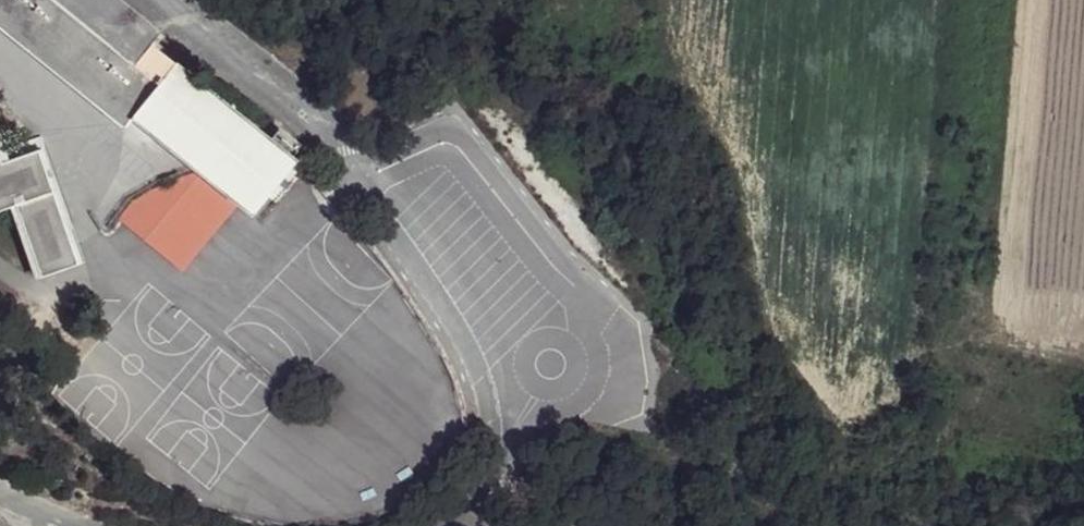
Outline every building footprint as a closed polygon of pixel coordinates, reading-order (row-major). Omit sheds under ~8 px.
[(128,125),(160,84),(136,65),(56,0),(0,0),(0,23),(128,125)] [(241,205),(253,215),(297,160),(155,41),(136,65),(160,84),(167,89),(139,123),(200,172),(241,205)] [(48,169),(15,180),(0,137),(0,163),(14,203),(50,191),(75,263),(80,261),(48,169)] [(48,169),(41,147),(7,159),(15,180),(48,169)] [(0,163),(0,208),(14,203),(0,163)] [(241,205),(200,172),(157,189),(136,201),(120,220),(185,274),(241,205)] [(75,263),(50,191),(14,203),(39,276),(75,263)]
